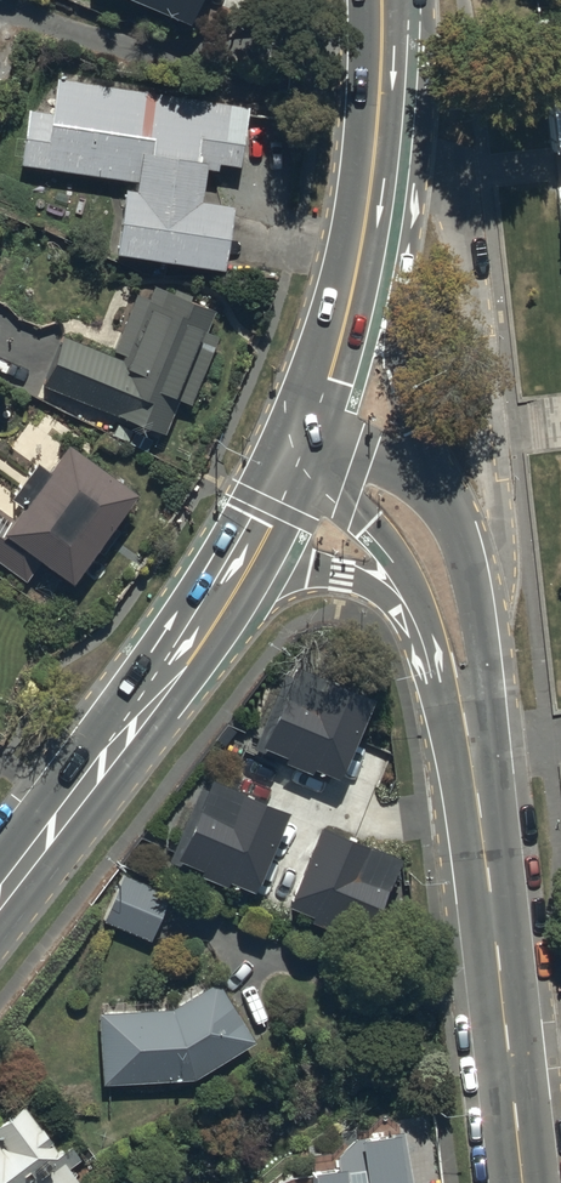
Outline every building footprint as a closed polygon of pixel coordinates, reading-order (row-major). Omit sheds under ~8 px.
[(199,0),(128,0),(188,25),(199,0)] [(115,256),(224,272),(233,207),(201,202),(206,170),(218,171),(219,165),(240,168),(249,108),(57,80),(52,115),(28,111),(20,166),(136,183),(135,192),(125,191),(115,256)] [(549,152),(560,151),(560,98),(544,100),(549,152)] [(43,387),(166,436),(179,402),(191,407),(219,338),(207,333),(216,312),(191,302),(193,297),(176,291),(174,295),(155,287),(150,299),(138,294),(113,357),(63,337),(43,387)] [(72,588),(139,497),(68,446),(49,473),(37,465),(10,501),(22,509),(14,520),(0,510),(0,565),(27,584),(41,565),(72,588)] [(368,709),(289,676),(257,752),(336,785),(368,709)] [(284,822),(205,789),(174,864),(252,897),(284,822)] [(401,870),(322,837),(290,913),(369,945),(401,870)] [(169,894),(122,875),(102,924),(150,943),(169,894)] [(171,1011),(98,1015),(101,1086),(192,1082),(254,1045),(216,984),(171,1011)] [(67,1171),(80,1162),(57,1131),(44,1141),(21,1109),(0,1124),(0,1182),(76,1182),(67,1171)] [(400,1136),(354,1141),(337,1160),(338,1171),(312,1174),(313,1182),(406,1182),(400,1136)]
